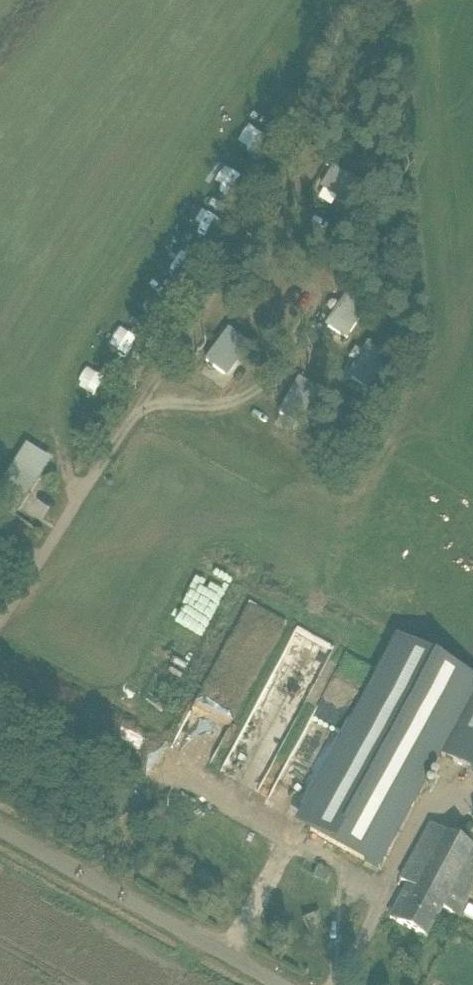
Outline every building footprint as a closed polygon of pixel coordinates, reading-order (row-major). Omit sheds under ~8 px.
[(237,188),(248,171),(225,157),(215,174),(237,188)] [(334,166),(323,185),(358,206),(369,187),(334,166)] [(348,292),(326,325),(347,339),(369,306),(348,292)] [(229,329),(204,360),(223,375),(248,344),(229,329)] [(370,343),(349,378),(370,390),(391,355),(370,343)] [(299,377),(278,411),(298,424),(320,390),(299,377)] [(51,460),(26,444),(0,483),(0,508),(14,517),(51,460)] [(198,652),(208,630),(185,620),(176,643),(198,652)] [(295,822),(311,831),(376,867),(386,849),(440,753),(472,691),(472,677),(397,635),(295,822)] [(472,771),(472,691),(440,753),(472,771)] [(437,921),(443,911),(452,917),(455,911),(461,915),(472,894),(472,829),(470,827),(461,843),(431,826),(399,882),(415,890),(408,905),(398,923),(427,939),(437,921)] [(307,918),(313,936),(328,931),(322,913),(307,918)]
